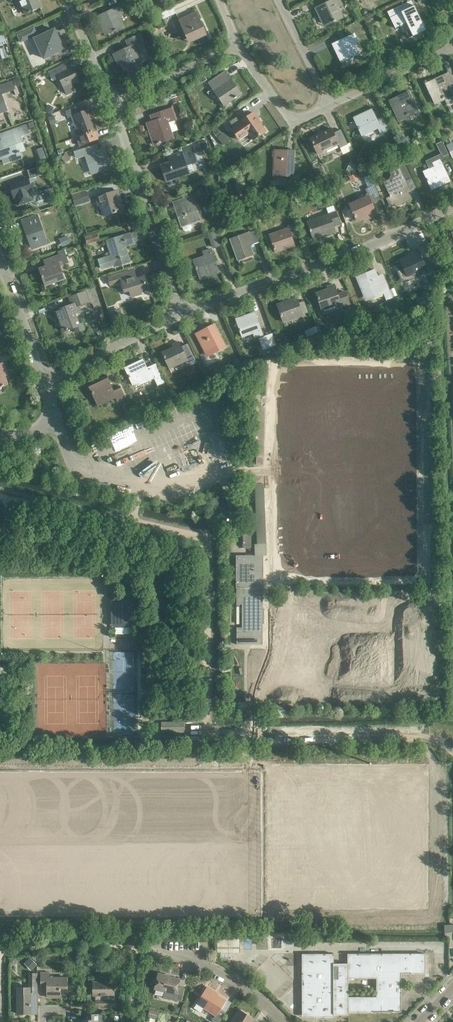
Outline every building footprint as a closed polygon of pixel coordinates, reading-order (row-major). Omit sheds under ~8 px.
[(25,14),(40,8),(36,0),(19,0),(25,14)] [(342,17),(337,7),(341,5),(339,0),(326,0),(327,2),(315,8),(320,19),(323,17),(326,25),(342,17)] [(424,30),(421,24),(413,6),(405,9),(403,4),(387,11),(394,28),(405,23),(408,30),(411,36),(424,30)] [(118,15),(122,14),(119,7),(97,16),(102,27),(105,26),(108,33),(123,27),(118,15)] [(163,19),(176,13),(173,7),(160,13),(163,19)] [(189,42),(206,34),(196,12),(179,20),(189,42)] [(54,29),(34,39),(44,59),(64,49),(54,29)] [(19,45),(35,38),(32,31),(15,38),(19,45)] [(134,52),(139,50),(136,44),(142,41),(138,34),(127,40),(130,46),(114,54),(118,62),(121,61),(126,71),(140,64),(134,52)] [(353,43),(357,41),(354,34),(332,44),(337,55),(340,53),(343,61),(358,54),(353,43)] [(71,84),(78,81),(72,68),(64,72),(61,67),(55,70),(67,95),(74,91),(71,84)] [(425,84),(434,102),(444,98),(447,105),(452,102),(452,93),(452,94),(452,93),(448,84),(452,82),(449,73),(444,76),(425,84)] [(224,105),(241,94),(231,80),(226,83),(221,75),(209,83),(224,105)] [(0,87),(0,112),(6,110),(0,94),(14,90),(11,83),(0,87)] [(398,119),(416,110),(407,93),(390,101),(398,119)] [(83,105),(67,112),(69,118),(72,117),(76,128),(78,127),(81,136),(78,137),(81,146),(98,139),(95,132),(97,131),(92,118),(93,118),(90,110),(86,111),(83,105)] [(168,122),(176,120),(172,109),(154,115),(156,120),(147,123),(154,145),(173,138),(168,122)] [(380,133),(388,129),(382,117),(377,120),(372,109),(361,115),(362,117),(354,120),(358,127),(357,127),(358,129),(359,129),(362,135),(377,127),(380,133)] [(253,113),(242,120),(239,115),(229,122),(233,128),(231,129),(239,140),(248,134),(253,140),(266,131),(261,124),(262,124),(258,117),(257,118),(253,113)] [(19,153),(21,152),(23,149),(19,137),(28,134),(25,126),(3,133),(5,140),(0,142),(0,159),(10,156),(12,162),(21,159),(19,153)] [(340,147),(348,144),(341,129),(333,133),(331,128),(310,138),(318,154),(339,144),(340,147)] [(425,161),(428,169),(423,171),(431,187),(438,184),(439,186),(450,181),(440,160),(443,158),(442,156),(447,154),(441,141),(435,143),(440,154),(425,161)] [(94,173),(110,168),(103,148),(92,152),(90,146),(74,151),(76,157),(85,154),(89,166),(92,165),(94,173)] [(293,176),(294,151),(274,150),(273,170),(284,170),(284,176),(293,176)] [(166,181),(189,173),(184,157),(183,157),(181,152),(171,156),(172,161),(160,165),(166,181)] [(411,179),(404,164),(402,159),(394,163),(399,172),(398,175),(392,177),(391,181),(385,184),(394,204),(401,200),(402,203),(413,198),(406,181),(411,179)] [(40,168),(28,172),(31,180),(43,176),(40,168)] [(31,191),(32,191),(28,178),(9,185),(13,198),(15,197),(18,207),(34,202),(31,191)] [(224,181),(206,187),(209,196),(227,189),(224,181)] [(374,203),(381,199),(374,185),(367,188),(374,203)] [(104,216),(121,211),(117,197),(119,197),(117,190),(96,197),(99,205),(101,205),(104,216)] [(72,196),(75,206),(75,205),(88,201),(85,191),(72,196)] [(194,214),(197,213),(191,196),(184,198),(186,204),(175,207),(182,226),(197,221),(194,214)] [(369,218),(377,214),(369,196),(349,205),(356,220),(368,215),(369,218)] [(333,226),(340,224),(333,206),(326,208),(328,214),(307,222),(313,239),(335,231),(333,226)] [(32,248),(47,243),(37,216),(32,217),(32,218),(22,221),(32,248)] [(292,240),(298,238),(293,224),(286,226),(287,228),(269,235),(275,252),(294,245),(292,240)] [(255,231),(249,233),(249,232),(230,240),(238,261),(253,255),(250,246),(259,242),(255,231)] [(213,247),(220,245),(215,232),(209,234),(213,247)] [(85,239),(87,246),(99,242),(97,235),(85,239)] [(130,261),(128,256),(124,243),(128,242),(126,235),(107,241),(111,256),(99,260),(102,269),(114,265),(115,266),(130,261)] [(429,246),(424,249),(429,260),(435,257),(429,246)] [(49,265),(39,269),(44,286),(64,279),(60,266),(63,265),(62,264),(68,261),(64,249),(57,252),(59,255),(47,259),(49,265)] [(211,249),(202,252),(203,257),(192,261),(199,280),(219,273),(211,249)] [(421,274),(428,271),(418,250),(409,254),(410,256),(401,261),(408,276),(420,271),(421,274)] [(384,293),(389,291),(385,279),(380,281),(375,269),(356,277),(363,292),(370,289),(371,292),(382,288),(384,293)] [(140,291),(148,289),(144,276),(137,279),(136,276),(129,278),(127,271),(108,277),(110,285),(122,282),(124,290),(129,289),(132,296),(141,294),(140,291)] [(328,289),(316,293),(322,310),(339,304),(341,308),(350,305),(345,291),(337,294),(334,284),(328,287),(328,289)] [(81,306),(89,303),(85,292),(69,298),(72,305),(54,312),(59,324),(61,323),(64,331),(79,326),(75,314),(80,313),(77,304),(80,303),(81,306)] [(283,321),(302,314),(296,297),(277,304),(283,321)] [(255,338),(263,335),(255,312),(243,316),(244,319),(237,322),(242,337),(253,333),(255,338)] [(217,351),(226,347),(214,324),(196,334),(205,352),(215,347),(217,351)] [(271,347),(276,345),(272,334),(267,336),(271,347)] [(169,369),(187,360),(179,342),(173,345),(175,349),(162,354),(169,369)] [(250,359),(247,352),(241,354),(244,361),(250,359)] [(158,386),(164,383),(157,367),(148,371),(143,360),(134,364),(134,365),(126,369),(134,386),(139,383),(140,385),(155,378),(158,386)] [(118,401),(125,397),(120,387),(113,390),(106,376),(88,384),(97,402),(115,394),(118,401)] [(236,588),(236,604),(242,604),(242,628),(236,628),(236,645),(262,645),(262,631),(259,631),(259,624),(264,624),(264,608),(259,608),(259,601),(262,601),(262,588),(263,588),(263,556),(236,556),(236,588)] [(132,599),(115,599),(115,626),(133,626),(132,599)] [(184,732),(184,722),(161,722),(161,732),(184,732)] [(401,974),(425,973),(425,954),(347,954),(347,964),(334,964),(334,954),(302,954),(302,1017),(334,1017),(334,1014),(348,1014),(348,1012),(401,1012),(401,974)] [(57,994),(67,994),(67,978),(49,978),(49,973),(41,973),(41,988),(47,988),(47,997),(57,997),(57,994)] [(167,975),(158,973),(154,989),(165,992),(163,998),(181,1001),(184,988),(178,986),(180,979),(167,976),(167,975)] [(17,988),(17,994),(17,1014),(30,1014),(30,1002),(37,1002),(37,974),(30,974),(30,987),(17,988)] [(96,1006),(115,1006),(115,999),(113,999),(113,996),(114,996),(114,982),(93,982),(93,996),(97,996),(97,1000),(96,1000),(96,1006)] [(207,988),(196,1004),(215,1015),(212,1021),(214,1021),(219,1021),(226,1012),(220,1008),(226,1000),(207,988)] [(160,1012),(149,1009),(147,1016),(158,1019),(160,1012)] [(254,1019),(239,1010),(232,1021),(252,1021),(254,1019)] [(103,1014),(90,1014),(90,1019),(79,1019),(79,1021),(103,1021),(103,1014)]
